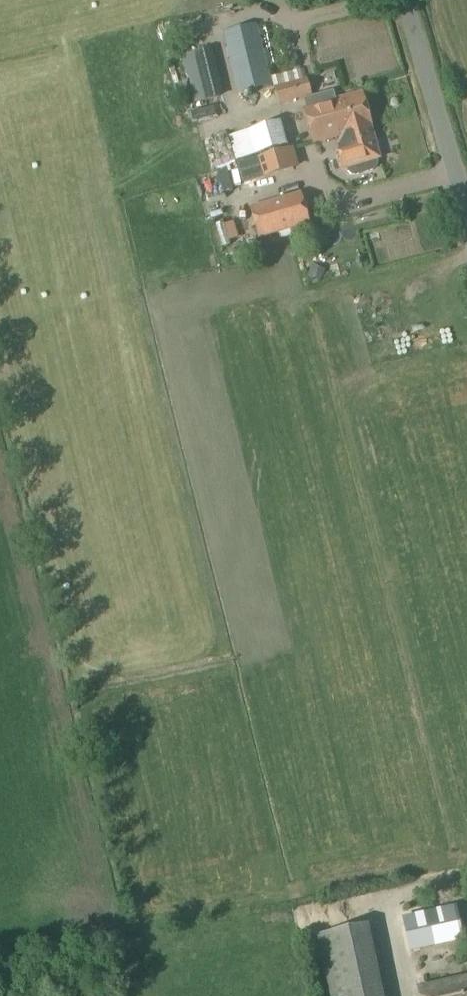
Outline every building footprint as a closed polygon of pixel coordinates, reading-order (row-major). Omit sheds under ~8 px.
[(256,24),(222,33),(238,94),(271,85),(256,24)] [(204,36),(178,41),(189,90),(214,85),(204,36)] [(303,70),(271,78),(279,105),(311,96),(304,72),(303,70)] [(332,91),(302,99),(314,143),(343,135),(371,128),(371,127),(362,93),(334,100),(332,91)] [(280,122),(229,137),(242,184),(296,168),(285,131),(282,132),(280,122)] [(346,143),(336,145),(342,169),(346,168),(347,173),(351,176),(356,177),(373,173),(377,169),(378,165),(377,159),(379,159),(371,128),(343,135),(346,143)] [(300,193),(249,206),(257,235),(307,223),(300,193)] [(310,265),(306,276),(319,281),(324,270),(310,265)] [(460,934),(455,908),(447,910),(404,919),(410,950),(461,939),(460,934)] [(317,936),(330,995),(379,995),(364,926),(317,936)] [(418,989),(420,995),(466,995),(466,978),(418,989)]
